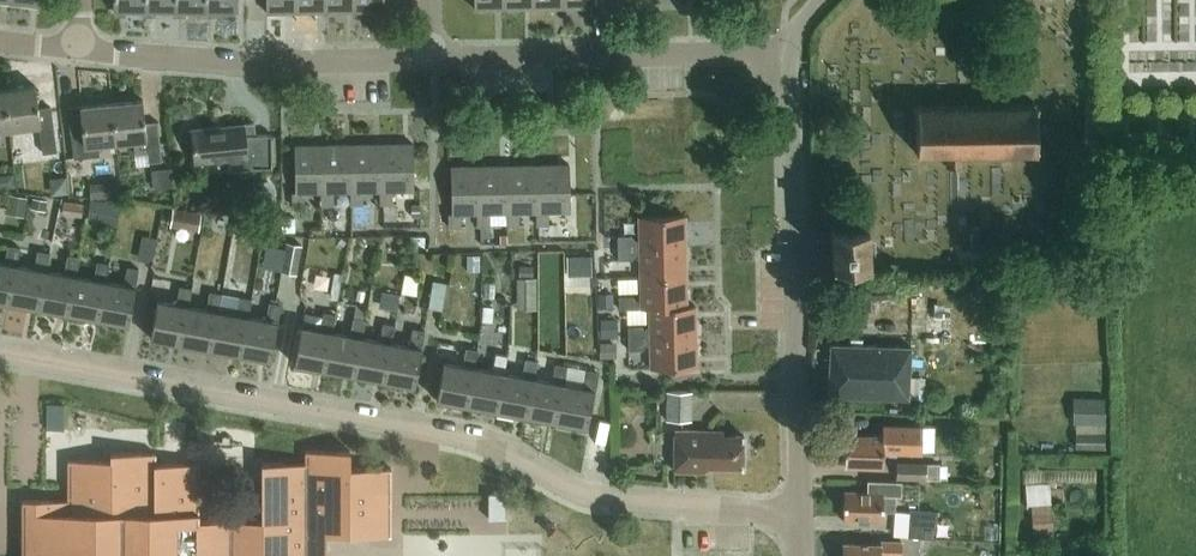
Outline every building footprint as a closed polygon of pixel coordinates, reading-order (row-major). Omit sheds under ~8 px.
[(116,11),(146,12),(147,0),(116,0),(116,11)] [(146,12),(177,12),(177,0),(147,0),(146,12)] [(177,12),(207,13),(207,0),(177,0),(177,12)] [(207,13),(237,13),(237,0),(207,0),(207,13)] [(269,13),(298,13),(298,0),(269,0),(269,13)] [(298,13),(328,12),(328,0),(298,0),(298,13)] [(328,12),(357,12),(357,0),(328,0),(328,12)] [(357,12),(387,11),(386,0),(357,0),(357,12)] [(477,9),(506,8),(506,0),(477,0),(477,9)] [(506,8),(536,8),(535,0),(506,0),(506,8)] [(7,89),(12,129),(41,125),(44,152),(58,151),(53,107),(40,109),(37,85),(7,89)] [(12,129),(7,89),(0,90),(0,131),(12,129)] [(114,103),(118,142),(135,141),(137,155),(149,154),(150,163),(164,161),(159,122),(148,123),(145,99),(114,103)] [(964,154),(1045,154),(1045,102),(915,103),(916,155),(949,154),(949,166),(964,166),(964,154)] [(103,144),(118,142),(114,103),(82,106),(85,129),(73,130),(76,158),(103,155),(103,144)] [(257,168),(274,168),(273,134),(258,135),(257,123),(194,130),(196,163),(230,160),(231,170),(257,168)] [(386,190),(381,190),(381,204),(394,204),(394,190),(416,190),(416,143),(386,144),(386,190)] [(297,191),(293,191),(293,206),(306,206),(306,191),(323,191),(326,190),(326,144),(296,144),(297,191)] [(326,190),(323,191),(323,205),(335,205),(335,190),(352,190),(356,190),(356,144),(326,144),(326,190)] [(356,190),(352,190),(352,205),(364,205),(364,190),(381,190),(386,190),(386,144),(356,144),(356,190)] [(513,212),(508,212),(509,225),(521,225),(521,212),(538,211),(542,211),(542,165),(512,166),(513,212)] [(542,211),(538,211),(538,225),(550,224),(550,211),(572,211),(571,165),(542,165),(542,211)] [(454,213),(450,213),(450,226),(462,226),(462,213),(479,213),(483,212),(483,166),(453,167),(454,213)] [(483,212),(479,213),(479,226),(492,225),(491,212),(508,212),(513,212),(512,166),(483,166),(483,212)] [(15,187),(14,174),(0,176),(0,188),(15,187)] [(253,184),(258,202),(276,196),(271,178),(253,184)] [(89,184),(90,199),(118,196),(117,182),(89,184)] [(32,195),(30,207),(45,209),(47,198),(32,195)] [(9,196),(6,213),(23,216),(26,199),(9,196)] [(83,217),(84,204),(64,201),(63,214),(83,217)] [(102,204),(92,202),(89,217),(100,219),(102,204)] [(420,216),(419,204),(411,205),(411,216),(420,216)] [(174,209),(171,228),(200,233),(203,213),(174,209)] [(253,237),(256,214),(235,212),(232,235),(253,237)] [(631,235),(620,235),(620,248),(688,246),(687,215),(640,216),(641,240),(634,240),(631,235)] [(268,217),(266,230),(279,232),(280,219),(268,217)] [(282,217),(282,232),(296,232),(295,217),(282,217)] [(834,261),(871,259),(870,221),(833,223),(834,261)] [(481,237),(490,237),(490,226),(481,226),(481,237)] [(410,237),(410,246),(425,247),(425,236),(410,236),(410,237)] [(303,246),(287,243),(282,272),(298,275),(303,246)] [(12,302),(19,265),(22,247),(10,244),(7,262),(0,261),(0,300),(12,302)] [(688,246),(620,248),(620,260),(632,260),(635,254),(641,254),(642,277),(689,276),(688,246)] [(19,265),(12,302),(41,308),(49,270),(52,253),(39,250),(36,268),(19,265)] [(570,254),(570,268),(586,267),(586,254),(570,254)] [(49,270),(41,308),(71,314),(79,275),(82,258),(69,256),(66,273),(49,270)] [(480,256),(467,256),(467,270),(480,271),(480,256)] [(79,275),(71,314),(101,319),(109,281),(112,263),(99,261),(96,279),(79,275)] [(109,281),(101,319),(131,325),(141,269),(129,266),(126,284),(109,281)] [(521,266),(521,277),(533,277),(533,266),(521,266)] [(632,295),(621,295),(621,308),(651,308),(689,307),(689,305),(689,276),(642,277),(642,300),(636,300),(632,295)] [(517,278),(517,294),(537,294),(537,278),(517,278)] [(435,279),(429,307),(443,309),(448,281),(435,279)] [(872,298),(891,297),(890,285),(871,287),(872,298)] [(160,300),(153,338),(183,343),(190,305),(193,288),(182,286),(178,303),(160,300)] [(383,290),(380,306),(398,309),(401,293),(383,290)] [(190,305),(183,343),(213,349),(220,311),(223,293),(211,291),(208,309),(190,305)] [(613,293),(598,293),(598,307),(613,307),(613,293)] [(220,311),(213,349),(242,354),(250,316),(253,299),(241,297),(238,314),(220,311)] [(250,316),(242,354),(273,360),(283,304),(271,302),(268,319),(250,316)] [(954,333),(955,305),(929,304),(928,333),(954,333)] [(357,305),(355,317),(366,319),(369,307),(357,305)] [(483,305),(483,320),(493,320),(494,306),(483,305)] [(641,326),(630,326),(631,338),(698,336),(698,305),(689,305),(689,307),(651,308),(652,331),(645,331),(641,326)] [(303,326),(296,364),(327,369),(334,331),(337,314),(325,312),(322,329),(303,326)] [(334,331),(327,369),(356,375),(363,336),(366,319),(355,317),(351,334),(334,331)] [(617,318),(600,319),(601,336),(618,336),(617,318)] [(363,336),(356,375),(386,380),(393,342),(397,325),(385,323),(382,340),(363,336)] [(393,342),(386,380),(416,386),(426,330),(414,328),(411,345),(393,342)] [(698,336),(631,338),(631,350),(642,350),(645,345),(652,344),(652,368),(699,367),(698,336)] [(910,398),(912,346),(867,345),(867,339),(854,339),(854,344),(831,343),(829,395),(910,398)] [(499,410),(506,373),(511,344),(499,342),(494,371),(476,368),(469,404),(499,410)] [(600,342),(600,358),(616,358),(616,342),(600,342)] [(445,362),(438,399),(469,404),(476,368),(479,350),(467,348),(464,365),(445,362)] [(506,373),(499,410),(529,415),(536,378),(539,361),(527,359),(523,376),(506,373)] [(536,378),(529,415),(558,421),(565,383),(568,366),(557,364),(554,381),(536,378)] [(565,383),(558,421),(588,426),(598,371),(586,369),(583,387),(565,383)] [(668,399),(659,399),(659,414),(668,414),(668,423),(695,423),(695,394),(668,394),(668,399)] [(1105,397),(1073,396),(1072,423),(1104,424),(1105,397)] [(46,428),(47,429),(64,429),(64,403),(47,403),(47,404),(48,404),(48,428),(46,428)] [(847,434),(846,465),(884,466),(884,451),(922,452),(923,426),(884,425),(883,434),(847,434)] [(745,467),(746,435),(724,435),(724,428),(677,428),(677,471),(706,471),(710,467),(745,467)] [(1102,447),(1102,433),(1075,432),(1075,447),(1102,447)] [(22,555),(327,555),(327,535),(370,535),(370,515),(391,514),(391,468),(350,468),(350,451),(305,451),(305,462),(305,463),(262,463),(262,520),(247,520),(247,525),(214,525),(215,520),(199,520),(199,463),(156,463),(156,462),(156,453),(111,453),(111,460),(68,460),(68,500),(22,500),(22,555)] [(939,463),(927,463),(897,462),(896,476),(945,478),(945,465),(939,464),(939,463)] [(845,490),(844,519),(883,520),(883,510),(895,510),(896,494),(901,494),(902,481),(869,480),(868,491),(845,490)] [(1050,483),(1026,484),(1027,505),(1050,504),(1050,483)] [(489,493),(489,518),(506,518),(506,517),(505,517),(505,494),(506,494),(506,493),(489,493)] [(1033,540),(1053,539),(1051,504),(1032,505),(1033,540)] [(938,537),(940,511),(912,509),(910,535),(938,537)] [(903,541),(882,540),(881,544),(844,543),(843,555),(881,555),(902,555),(903,541)]
